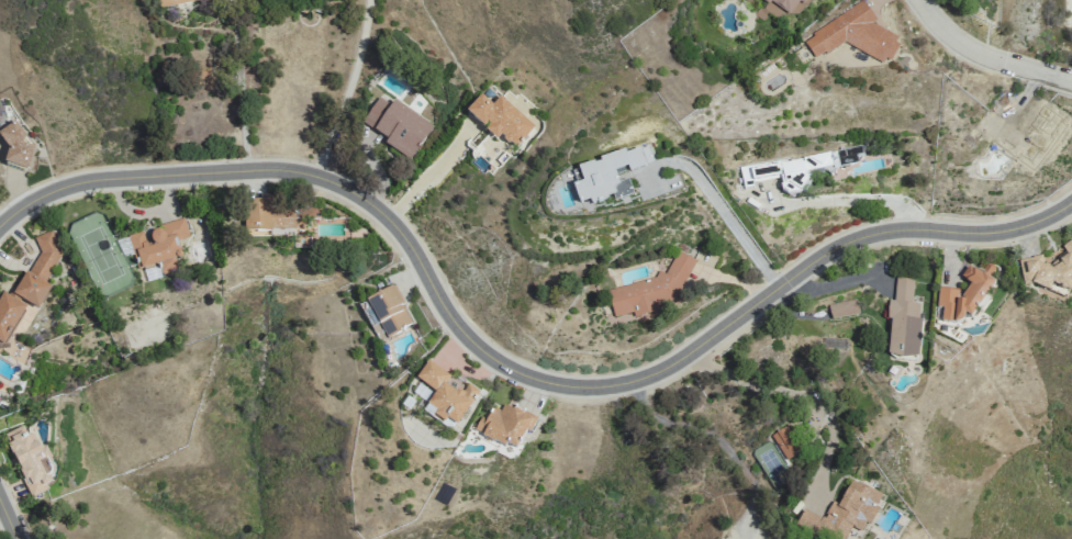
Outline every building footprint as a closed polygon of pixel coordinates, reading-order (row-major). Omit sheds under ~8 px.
[(764,2),(754,16),(763,21),(769,13),(778,19),(784,10),(796,18),(809,0),(761,0),(764,2)] [(882,64),(893,57),(899,46),(892,35),(872,23),(875,19),(863,0),(812,31),(805,43),(815,60),(843,42),(882,64)] [(534,124),(499,95),(492,104),(480,94),(466,112),(484,127),(483,129),(496,139),(500,134),(515,147),(534,124)] [(433,125),(393,99),(390,105),(378,97),(362,123),(387,139),(384,145),(410,161),(433,125)] [(28,170),(34,146),(23,143),(27,130),(3,124),(0,135),(0,141),(8,143),(3,164),(28,170)] [(653,163),(648,144),(577,165),(582,181),(572,184),(578,203),(589,200),(590,203),(613,196),(614,200),(632,194),(627,178),(618,181),(614,170),(627,166),(628,170),(653,163)] [(740,166),(743,187),(753,186),(752,181),(779,176),(782,194),(809,190),(806,171),(846,165),(844,155),(854,154),(853,148),(740,166)] [(245,229),(295,230),(296,205),(245,204),(245,229)] [(140,268),(159,263),(162,275),(179,271),(172,241),(189,237),(184,218),(159,225),(160,229),(149,232),(151,242),(134,246),(140,268)] [(39,233),(34,244),(39,246),(14,297),(1,291),(0,293),(0,348),(3,349),(25,304),(38,310),(50,286),(45,283),(64,245),(39,233)] [(1028,285),(1036,281),(1044,294),(1056,288),(1059,295),(1071,287),(1071,240),(1044,257),(1040,251),(1016,265),(1028,285)] [(695,259),(676,250),(664,274),(657,270),(653,279),(607,288),(613,318),(630,314),(635,316),(656,312),(660,304),(675,301),(695,259)] [(994,280),(976,269),(973,269),(967,266),(960,278),(970,283),(959,289),(938,288),(937,306),(942,309),(941,321),(961,323),(965,316),(973,316),(994,280)] [(913,279),(895,278),(894,300),(889,300),(887,356),(918,358),(921,303),(912,303),(913,279)] [(366,300),(385,337),(412,323),(393,286),(366,300)] [(828,306),(831,320),(859,313),(855,299),(828,306)] [(435,391),(422,411),(453,430),(478,390),(467,383),(461,394),(445,384),(450,377),(427,362),(416,379),(435,391)] [(534,417),(504,402),(499,411),(492,407),(486,419),(480,416),(473,430),(516,452),(534,417)] [(3,433),(30,498),(50,490),(39,464),(45,461),(34,433),(27,435),(23,425),(3,433)] [(785,460),(801,450),(787,425),(770,434),(785,460)] [(850,526),(860,531),(864,521),(869,523),(882,493),(850,478),(839,503),(831,500),(823,519),(802,510),(794,528),(818,538),(844,538),(850,526)]
